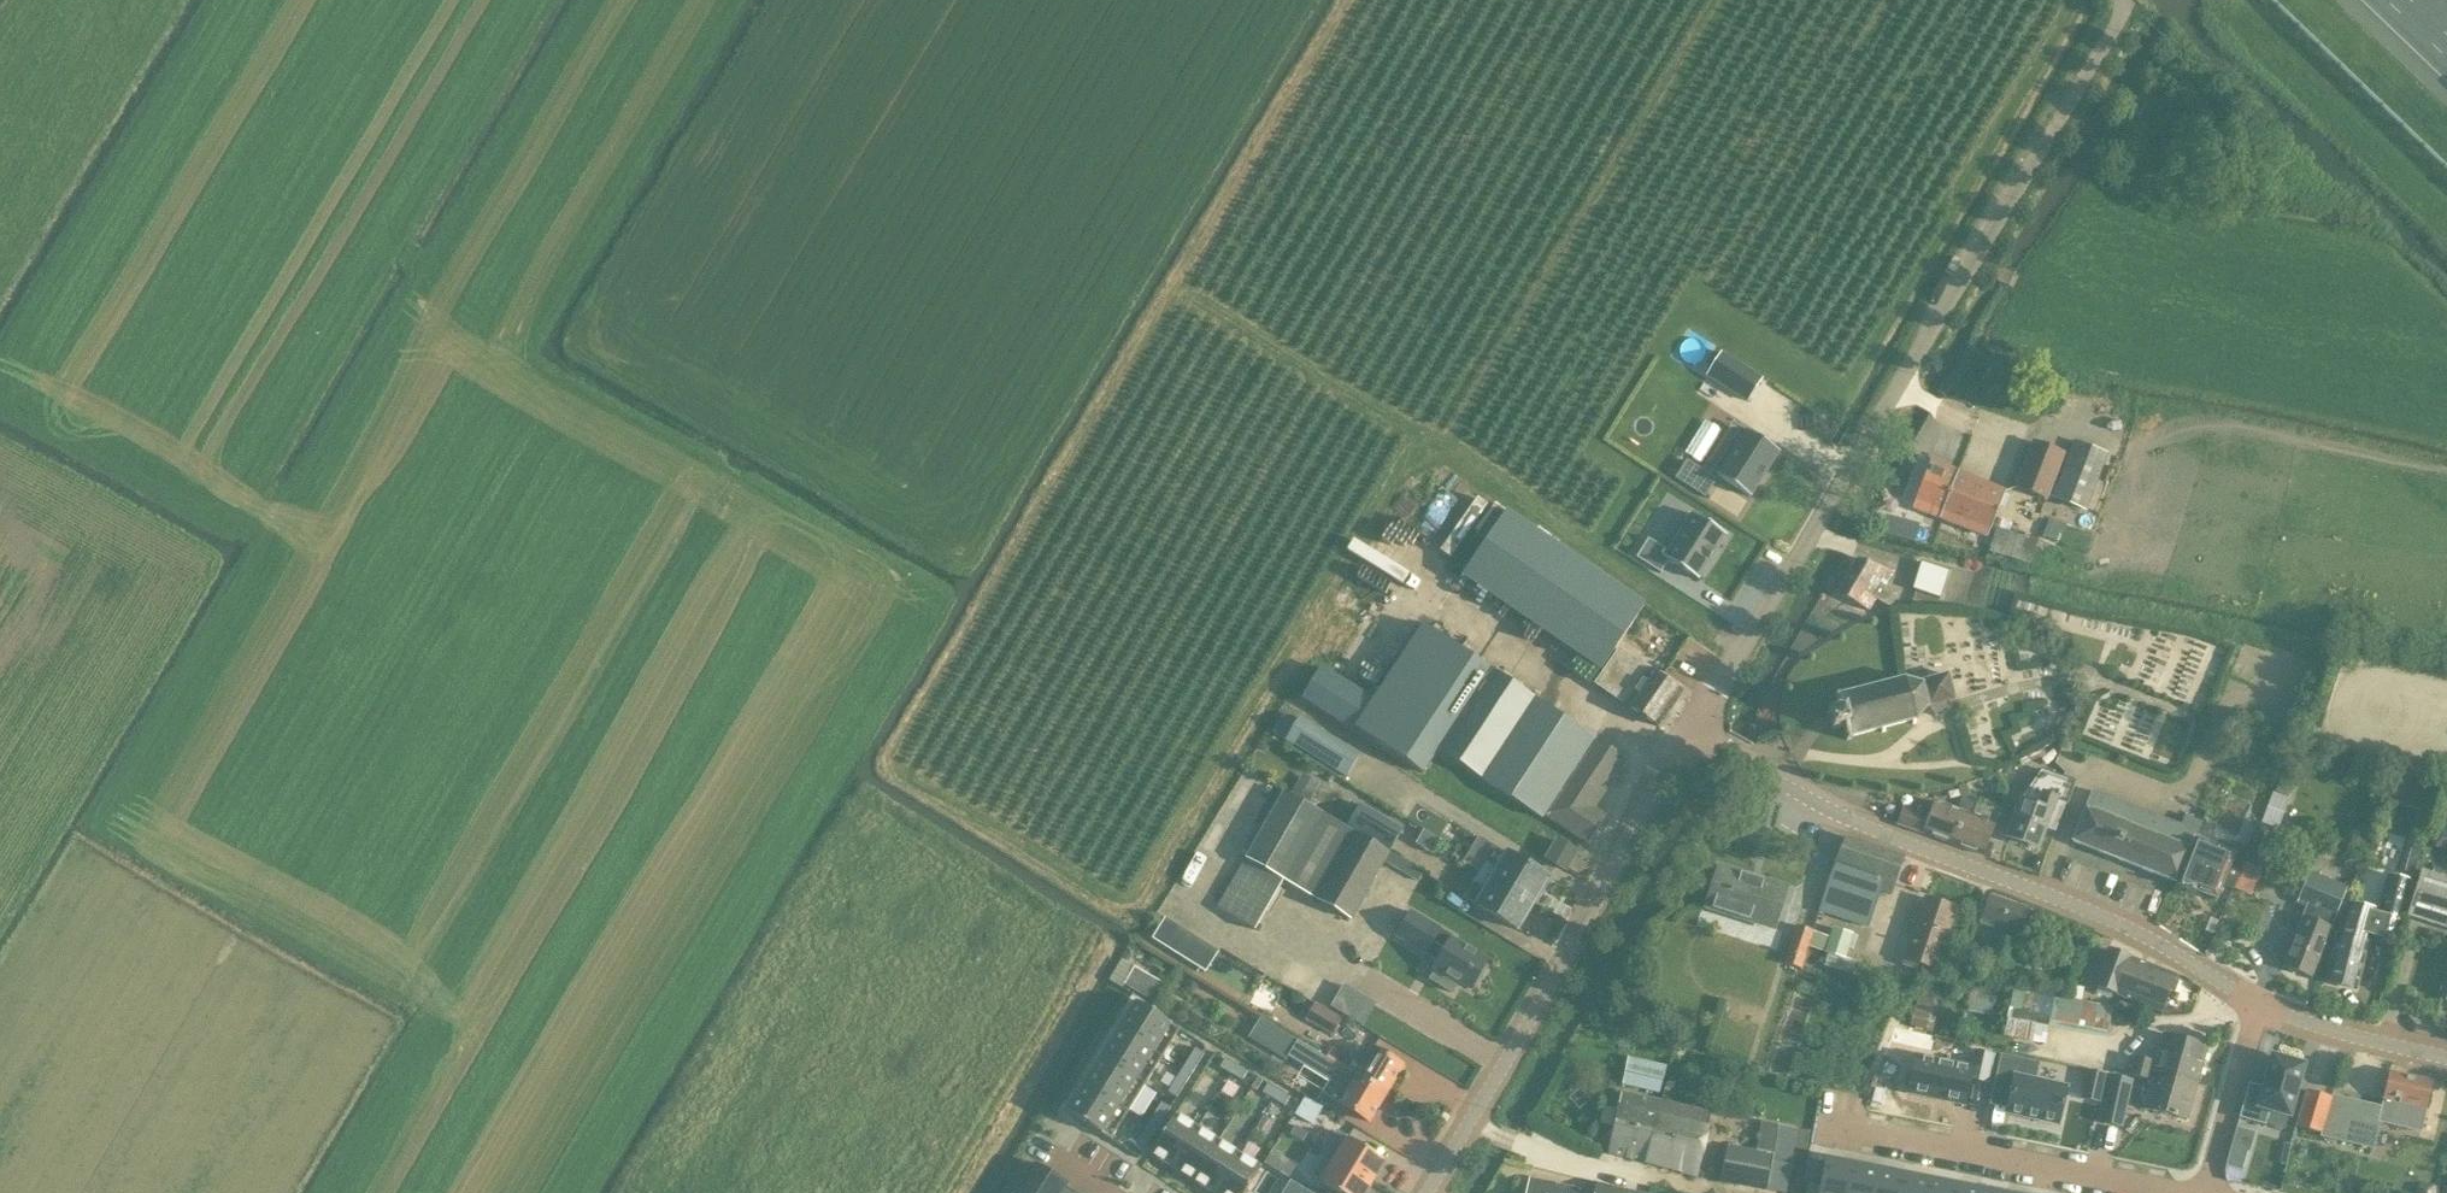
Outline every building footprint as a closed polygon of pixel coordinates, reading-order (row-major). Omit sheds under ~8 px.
[(1722,353),(1707,376),(1747,402),(1762,379),(1722,353)] [(1687,451),(1704,461),(1723,429),(1706,419),(1687,451)] [(1737,446),(1723,437),(1702,470),(1687,460),(1675,479),(1705,498),(1719,477),(1750,497),(1779,452),(1746,431),(1737,446)] [(2053,497),(2086,509),(2107,455),(2074,442),(2053,497)] [(2046,500),(2064,454),(2033,443),(2016,488),(2046,500)] [(1945,506),(1958,472),(1930,462),(1912,509),(1943,520),(1948,508),(1945,506)] [(1960,472),(1958,472),(1945,506),(1948,508),(1943,520),(1987,537),(2005,492),(1960,472)] [(1600,670),(1643,607),(1506,513),(1463,577),(1600,670)] [(1694,579),(1723,535),(1690,513),(1665,551),(1645,538),(1633,557),(1657,573),(1665,561),(1694,579)] [(1886,515),(1881,535),(1915,544),(1920,524),(1886,515)] [(2031,563),(2037,540),(1996,530),(1990,552),(2031,563)] [(1868,545),(1864,558),(1892,566),(1896,553),(1868,545)] [(1894,571),(1857,559),(1838,593),(1868,610),(1876,597),(1890,605),(1896,594),(1885,587),(1894,571)] [(1921,563),(1913,589),(1940,598),(1949,572),(1921,563)] [(1422,773),(1438,750),(1490,671),(1422,627),(1372,704),(1354,731),(1422,773)] [(1668,711),(1680,693),(1618,651),(1595,684),(1657,726),(1660,722),(1664,722),(1669,715),(1668,711)] [(1353,732),(1354,731),(1372,704),(1320,670),(1301,699),(1353,732)] [(1543,819),(1545,816),(1595,740),(1490,671),(1438,750),(1543,819)] [(1915,720),(1927,706),(1932,710),(1934,716),(1956,711),(1947,675),(1919,682),(1920,685),(1903,680),(1903,677),(1899,678),(1900,681),(1839,696),(1839,695),(1834,696),(1838,710),(1827,713),(1829,722),(1831,730),(1842,727),(1845,742),(1851,740),(1850,737),(1881,729),(1881,733),(1885,732),(1884,729),(1911,722),(1912,725),(1916,724),(1915,720)] [(1286,743),(1348,780),(1361,759),(1299,721),(1286,743)] [(1625,760),(1595,740),(1545,816),(1588,844),(1605,818),(1592,810),(1625,760)] [(2019,801),(2006,837),(2038,849),(2056,800),(2068,804),(2076,783),(2045,771),(2037,793),(2043,795),(2038,808),(2019,801)] [(1302,778),(1292,796),(1309,806),(1319,788),(1302,778)] [(2281,779),(2276,793),(2288,798),(2293,784),(2281,779)] [(1969,799),(1966,785),(1957,787),(1959,801),(1969,799)] [(1389,852),(1350,829),(1309,806),(1292,796),(1285,792),(1217,908),(1255,930),(1284,881),(1350,919),(1389,852)] [(2196,839),(2196,840),(2202,823),(2185,816),(2181,826),(2092,792),(2073,842),(2178,882),(2196,839)] [(2263,821),(2278,826),(2288,798),(2276,793),(2274,793),(2263,821)] [(2253,810),(2263,813),(2267,798),(2257,795),(2253,810)] [(1972,816),(1964,813),(1952,844),(1982,855),(1998,811),(1977,803),(1972,816)] [(1952,844),(1964,813),(1943,805),(1932,807),(1920,806),(1917,815),(1902,809),(1897,824),(1952,844)] [(1350,829),(1389,852),(1401,830),(1362,808),(1350,829)] [(1435,811),(1417,840),(1430,848),(1448,819),(1435,811)] [(2430,841),(2435,849),(2446,852),(2446,828),(2441,827),(2433,831),(2430,841)] [(1891,896),(1904,859),(1845,837),(1818,909),(1856,923),(1869,888),(1891,896)] [(1480,838),(1464,864),(1479,873),(1533,905),(1548,878),(1507,853),(1480,838)] [(2178,882),(2176,885),(2196,893),(2197,891),(2216,898),(2221,885),(2233,890),(2249,849),(2231,842),(2228,852),(2196,840),(2196,839),(2178,882)] [(1564,871),(1575,852),(1556,841),(1545,859),(1564,871)] [(1774,928),(1786,889),(1720,869),(1708,907),(1774,928)] [(2422,871),(2408,916),(2446,928),(2446,878),(2422,871)] [(1476,906),(1517,931),(1533,905),(1479,873),(1473,883),(1485,890),(1476,906)] [(2314,911),(2310,921),(2304,919),(2300,930),(2299,930),(2285,965),(2312,976),(2326,942),(2325,942),(2346,890),(2310,875),(2298,905),(2314,911)] [(2327,981),(2328,981),(2357,988),(2371,935),(2375,936),(2374,937),(2394,942),(2410,882),(2390,876),(2381,911),(2349,903),(2337,939),(2327,981)] [(2021,937),(2030,909),(1991,896),(1982,923),(2021,937)] [(1936,969),(1955,909),(1926,900),(1922,913),(1914,910),(1909,926),(1917,928),(1905,965),(1917,969),(1919,963),(1936,969)] [(1411,912),(1396,937),(1438,961),(1434,968),(1435,969),(1429,980),(1453,994),(1459,983),(1471,989),(1473,987),(1475,988),(1483,974),(1481,973),(1487,961),(1452,941),(1454,937),(1411,912)] [(1153,939),(1206,972),(1219,950),(1166,917),(1153,939)] [(1802,969),(1813,931),(1797,926),(1786,964),(1802,969)] [(1855,933),(1835,927),(1827,951),(1846,958),(1855,933)] [(2010,967),(2017,946),(1999,939),(1992,961),(2010,967)] [(2162,1012),(2176,976),(2109,951),(2095,987),(2162,1012)] [(1126,984),(1158,1003),(1167,987),(1135,968),(1126,984)] [(1344,985),(1331,1007),(1363,1026),(1376,1004),(1344,985)] [(2011,1006),(2006,1035),(2044,1042),(2047,1022),(2049,1013),(2052,999),(2014,992),(2011,1006)] [(1969,1010),(1990,1014),(1993,998),(1972,993),(1969,1010)] [(2049,1013),(2047,1022),(2108,1033),(2112,1008),(2052,997),(2052,999),(2049,1013)] [(1136,1003),(1119,1031),(1163,1058),(1180,1030),(1136,1003)] [(1306,1020),(1333,1035),(1342,1019),(1315,1004),(1306,1020)] [(1162,1058),(1163,1058),(1119,1031),(1102,1058),(1146,1085),(1162,1058)] [(2197,1083),(2207,1046),(2165,1035),(2157,1065),(2135,1059),(2130,1076),(2149,1081),(2152,1071),(2164,1075),(2197,1083)] [(1327,1059),(1297,1042),(1288,1057),(1330,1081),(1323,1092),(1342,1103),(1341,1105),(1370,1122),(1386,1094),(1327,1059)] [(1198,1065),(1205,1054),(1196,1048),(1189,1059),(1198,1065)] [(1333,1048),(1327,1059),(1386,1094),(1403,1067),(1374,1050),(1364,1067),(1333,1048)] [(1918,1055),(1911,1090),(1967,1102),(1973,1077),(1989,1081),(1995,1054),(1978,1050),(1975,1067),(1918,1055)] [(2248,1083),(2239,1117),(2265,1125),(2268,1111),(2289,1117),(2304,1065),(2271,1055),(2262,1087),(2248,1083)] [(2002,1056),(1993,1096),(2010,1099),(2007,1109),(2007,1113),(2058,1125),(2066,1087),(2034,1080),(2038,1064),(2002,1056)] [(1146,1085),(1102,1058),(1085,1085),(1129,1112),(1146,1085)] [(1191,1076),(1198,1065),(1189,1059),(1182,1070),(1191,1076)] [(1220,1068),(1231,1074),(1236,1065),(1225,1059),(1220,1068)] [(1622,1083),(1660,1092),(1665,1068),(1628,1060),(1622,1083)] [(1236,1065),(1231,1074),(1242,1081),(1248,1072),(1236,1065)] [(1175,1081),(1184,1087),(1191,1076),(1182,1070),(1175,1081)] [(2088,1071),(2084,1089),(2101,1093),(2105,1074),(2088,1071)] [(2122,1128),(2133,1081),(2109,1075),(2099,1123),(2122,1128)] [(2197,1083),(2164,1075),(2162,1082),(2153,1079),(2145,1111),(2187,1122),(2197,1083)] [(2333,1098),(2332,1100),(2322,1134),(2321,1134),(2320,1138),(2374,1149),(2380,1123),(2421,1132),(2426,1107),(2427,1107),(2432,1084),(2390,1075),(2382,1109),(2333,1098)] [(1177,1098),(1184,1087),(1175,1081),(1168,1092),(1177,1098)] [(1249,1091),(1254,1095),(1260,1084),(1255,1081),(1249,1091)] [(1279,1091),(1268,1084),(1263,1093),(1274,1100),(1279,1091)] [(1111,1140),(1129,1112),(1085,1085),(1067,1113),(1111,1140)] [(1145,1115),(1157,1091),(1146,1085),(1133,1109),(1145,1115)] [(1285,1106),(1290,1097),(1279,1091),(1274,1100),(1285,1106)] [(2298,1125),(2321,1134),(2322,1134),(2332,1100),(2308,1092),(2298,1125)] [(1610,1153),(1646,1162),(1661,1102),(1621,1093),(1610,1153)] [(1302,1103),(1295,1114),(1313,1124),(1323,1108),(1305,1097),(1302,1103)] [(1155,1114),(1164,1119),(1171,1108),(1162,1102),(1155,1114)] [(1711,1115),(1661,1102),(1646,1162),(1697,1174),(1711,1115)] [(1148,1124),(1157,1130),(1164,1119),(1155,1114),(1148,1124)] [(1176,1114),(1151,1154),(1172,1168),(1198,1127),(1176,1114)] [(1150,1141),(1157,1130),(1148,1124),(1141,1135),(1150,1141)] [(1308,1133),(1296,1126),(1290,1134),(1303,1142),(1308,1133)] [(1792,1148),(1795,1130),(1776,1126),(1771,1154),(1727,1146),(1721,1181),(1784,1192),(1792,1148)] [(1172,1168),(1193,1181),(1219,1141),(1198,1127),(1172,1168)] [(1795,1130),(1792,1148),(1806,1151),(1809,1132),(1795,1130)] [(1134,1146),(1143,1152),(1150,1141),(1141,1135),(1134,1146)] [(1347,1138),(1334,1159),(1334,1160),(1372,1184),(1386,1162),(1347,1138)] [(1240,1154),(1219,1141),(1193,1181),(1213,1192),(1215,1192),(1240,1154)] [(2231,1147),(2226,1167),(2243,1172),(2249,1152),(2231,1147)] [(1273,1151),(1265,1163),(1273,1169),(1281,1156),(1273,1151)] [(1334,1159),(1324,1153),(1310,1176),(1338,1192),(1367,1192),(1372,1184),(1334,1160),(1334,1159)] [(1261,1167),(1240,1154),(1215,1192),(1245,1192),(1261,1167)] [(1805,1192),(1848,1192),(1853,1166),(1826,1161),(1822,1184),(1808,1181),(1805,1192)] [(1067,1188),(1069,1185),(1036,1164),(1034,1168),(1025,1162),(1006,1192),(1074,1192),(1067,1188)] [(1848,1192),(1874,1192),(1879,1171),(1853,1166),(1848,1192)] [(1904,1176),(1879,1171),(1874,1192),(1901,1192),(1904,1176)] [(1901,1192),(1927,1192),(1930,1181),(1904,1176),(1901,1192)] [(1527,1192),(1636,1192),(1596,1184),(1594,1192),(1530,1179),(1527,1192)] [(1955,1186),(1930,1181),(1927,1192),(1954,1192),(1955,1186)]
